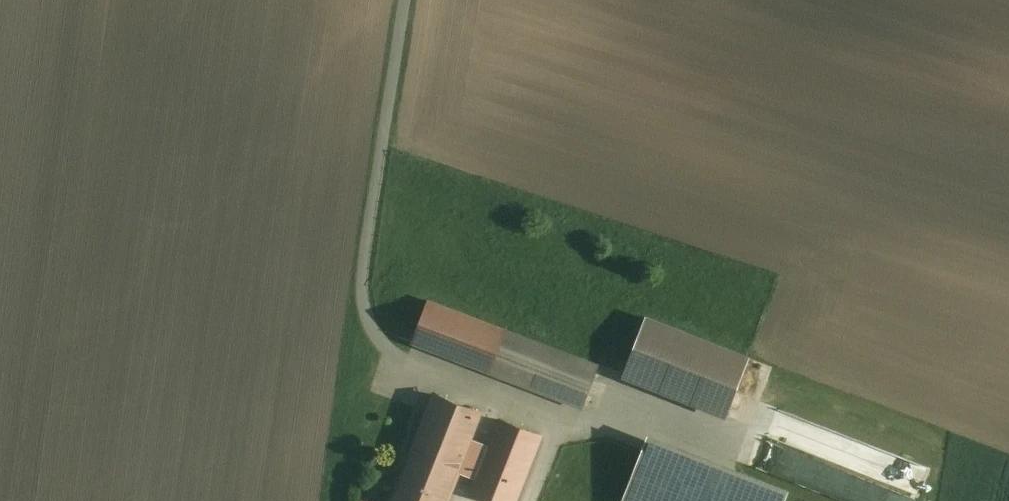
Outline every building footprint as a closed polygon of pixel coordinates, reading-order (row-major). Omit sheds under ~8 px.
[(599,365),(428,300),(411,345),(582,410),(599,365)] [(647,315),(622,378),(725,418),(750,355),(647,315)] [(432,391),(390,500),(449,500),(483,411),(432,391)] [(470,493),(489,500),(518,500),(544,437),(500,419),(470,493)] [(622,500),(784,500),(788,491),(648,435),(622,500)]
